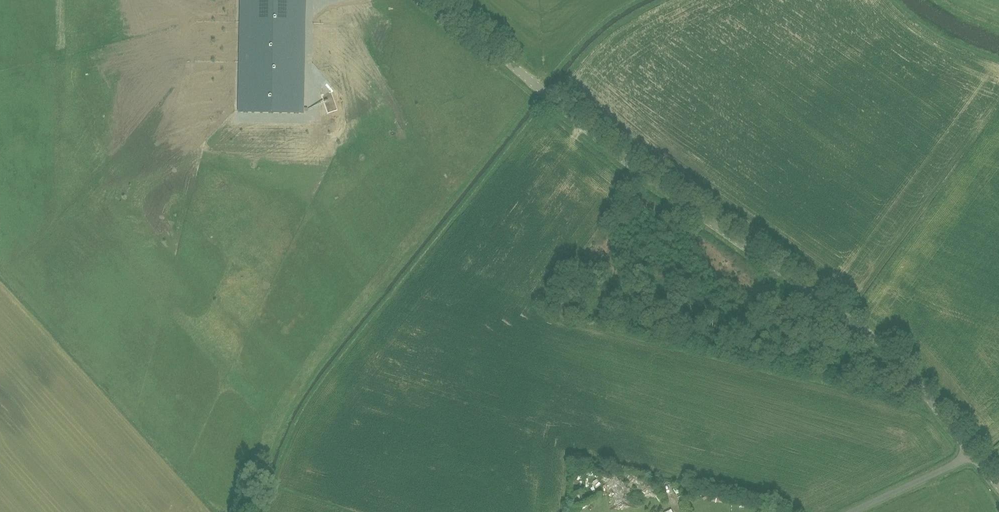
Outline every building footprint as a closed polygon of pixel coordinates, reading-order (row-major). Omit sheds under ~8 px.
[(303,0),(242,0),(240,113),(301,114),(303,0)]
